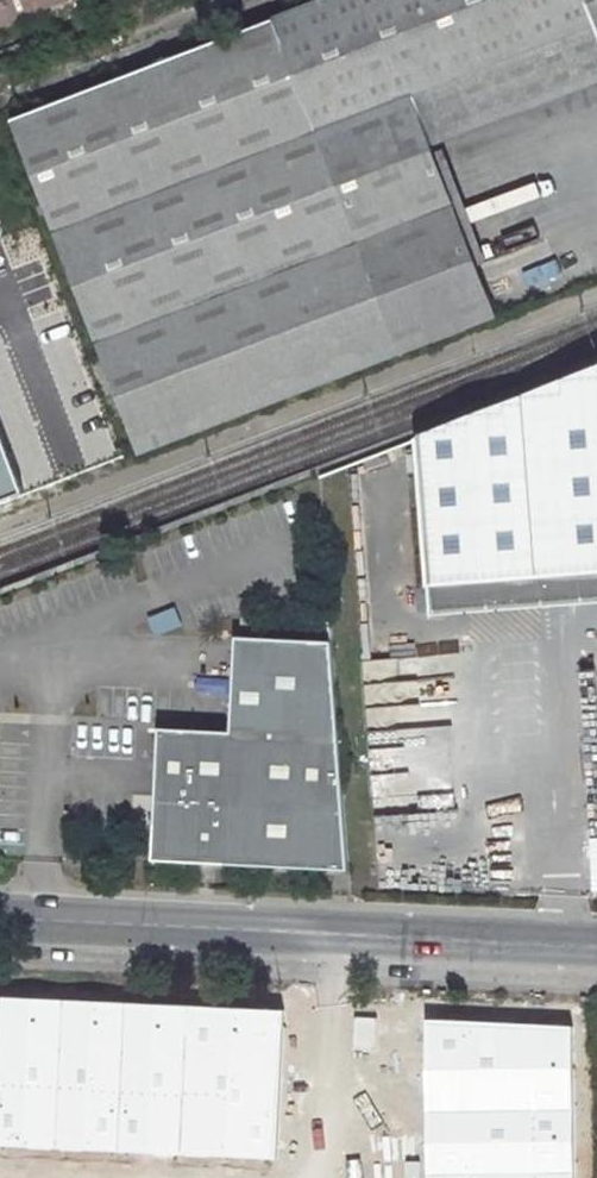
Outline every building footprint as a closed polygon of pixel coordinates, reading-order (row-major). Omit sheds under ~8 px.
[(56,0),(0,0),(0,22),(56,0)] [(134,457),(493,321),(424,137),(596,73),(596,0),(320,0),(8,119),(44,217),(134,457)] [(409,441),(422,588),(596,574),(596,368),(409,441)] [(151,866),(347,875),(327,626),(305,625),(305,645),(233,642),(229,737),(157,734),(151,866)] [(0,1002),(0,1147),(276,1158),(282,1014),(0,1002)] [(423,1022),(426,1177),(571,1177),(568,1020),(423,1022)]
